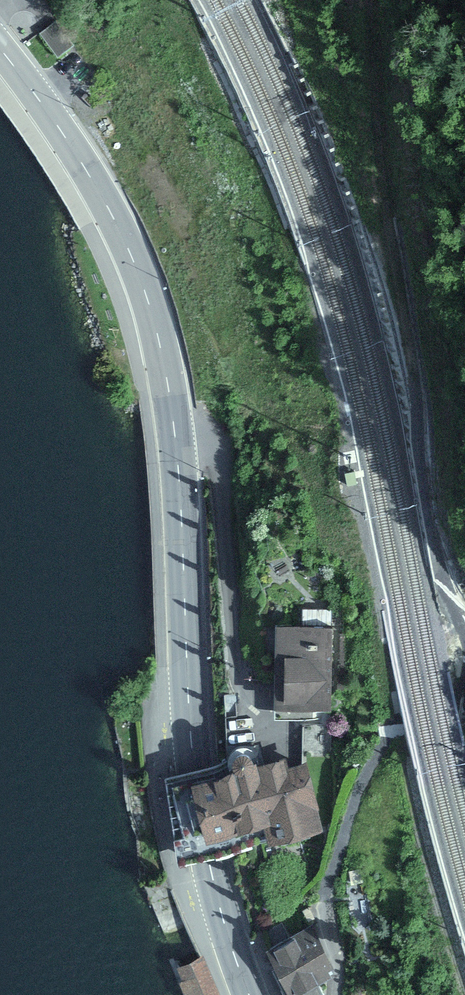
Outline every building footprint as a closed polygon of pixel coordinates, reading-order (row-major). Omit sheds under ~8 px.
[(41,32),(58,55),(73,44),(55,21),(41,32)] [(330,626),(273,628),(275,719),(332,718),(330,626)] [(195,768),(164,775),(184,856),(208,850),(316,824),(301,761),(279,767),(276,752),(257,757),(256,753),(244,749),(234,749),(226,753),(223,757),(221,761),(195,768)] [(270,951),(295,994),(319,994),(328,959),(310,928),(270,951)] [(180,969),(191,994),(214,994),(200,960),(180,969)]
